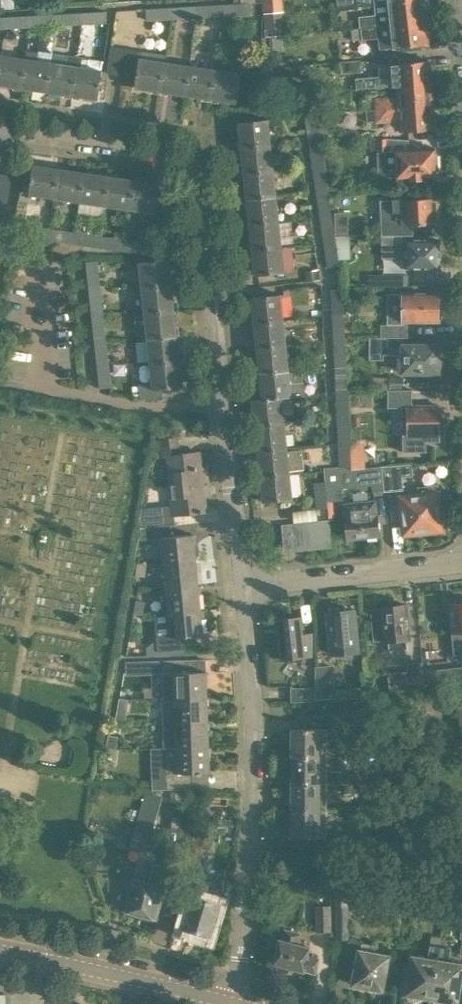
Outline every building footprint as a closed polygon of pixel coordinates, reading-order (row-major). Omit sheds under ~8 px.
[(265,13),(282,11),(281,0),(264,0),(265,13)] [(360,27),(424,21),(422,0),(419,0),(374,5),(375,16),(359,17),(360,27)] [(248,3),(223,4),(223,16),(249,14),(248,3)] [(223,4),(197,6),(198,17),(223,16),(223,4)] [(197,6),(172,7),(173,19),(198,17),(197,6)] [(173,19),(172,7),(146,9),(147,20),(173,19)] [(106,11),(81,13),(81,24),(107,22),(106,11)] [(285,35),(282,11),(265,13),(264,13),(266,37),(285,35)] [(81,13),(55,14),(56,25),(81,24),(81,13)] [(55,14),(30,15),(30,27),(56,25),(55,14)] [(30,15),(4,17),(5,28),(30,27),(30,15)] [(424,21),(360,27),(362,40),(378,38),(379,50),(427,44),(424,21)] [(161,91),(165,62),(140,59),(140,53),(111,49),(107,73),(136,77),(134,87),(161,91)] [(21,88),(26,59),(0,55),(0,58),(0,85),(21,88)] [(21,88),(47,91),(51,63),(26,59),(21,88)] [(341,74),(361,72),(360,60),(340,61),(341,74)] [(356,89),(396,87),(396,86),(431,84),(429,61),(395,63),(395,75),(355,78),(356,89)] [(161,91),(186,95),(190,66),(165,62),(161,91)] [(47,91),(72,95),(76,66),(51,63),(47,91)] [(76,66),(72,95),(98,99),(102,70),(76,66)] [(186,95),(211,99),(215,70),(190,66),(186,95)] [(215,70),(211,99),(236,102),(241,74),(215,70)] [(374,100),(375,110),(375,111),(432,107),(431,84),(396,86),(396,87),(396,98),(374,100)] [(375,111),(375,110),(365,110),(366,121),(376,121),(398,120),(398,131),(433,129),(432,107),(375,111)] [(329,110),(315,111),(319,134),(333,134),(329,110)] [(303,112),(307,141),(320,139),(319,134),(315,111),(303,112)] [(237,122),(240,148),(268,145),(265,120),(237,122)] [(369,149),(377,150),(378,138),(370,137),(369,149)] [(307,141),(311,166),(323,165),(320,139),(307,141)] [(240,148),(242,173),(271,171),(268,145),(240,148)] [(434,169),(436,169),(435,155),(433,156),(433,150),(396,151),(397,177),(408,177),(408,180),(422,179),(422,177),(434,176),(434,169)] [(28,194),(54,198),(58,169),(33,165),(28,194)] [(311,166),(315,192),(327,190),(323,165),(311,166)] [(54,198),(79,201),(84,173),(58,169),(54,198)] [(242,173),(245,199),(273,196),(271,171),(242,173)] [(0,175),(0,196),(8,198),(12,175),(0,173),(0,175)] [(79,201),(104,205),(109,176),(84,173),(79,201)] [(104,205),(130,209),(134,180),(109,176),(104,205)] [(134,180),(130,209),(156,213),(160,184),(134,180)] [(329,195),(341,194),(339,181),(327,182),(329,195)] [(315,192),(319,217),(331,215),(327,190),(315,192)] [(3,223),(8,198),(0,196),(0,222),(3,223)] [(245,199),(247,224),(276,222),(273,196),(245,199)] [(393,200),(393,212),(401,211),(401,225),(437,223),(436,220),(440,219),(439,210),(436,210),(435,198),(393,200)] [(319,217),(323,243),(335,241),(331,215),(319,217)] [(247,224),(250,250),(278,247),(276,222),(247,224)] [(22,236),(47,240),(49,228),(24,224),(22,236)] [(47,240),(72,244),(74,232),(49,228),(47,240)] [(72,244),(97,247),(99,235),(74,232),(72,244)] [(97,247),(123,251),(125,239),(99,235),(97,247)] [(125,239),(123,251),(149,255),(151,243),(125,239)] [(406,267),(437,267),(437,264),(440,261),(440,254),(437,253),(437,241),(394,240),(394,258),(406,258),(406,267)] [(335,241),(323,243),(327,267),(339,266),(335,241)] [(278,247),(250,250),(253,276),(281,273),(278,247)] [(139,262),(142,287),(171,284),(168,259),(139,262)] [(85,261),(88,287),(100,286),(98,260),(85,261)] [(318,267),(308,269),(309,278),(319,277),(318,267)] [(388,274),(388,287),(409,286),(409,273),(388,274)] [(142,287),(145,313),(173,310),(171,284),(142,287)] [(88,287),(91,312),(103,311),(100,286),(88,287)] [(381,337),(408,337),(408,320),(437,320),(437,318),(440,318),(440,306),(437,306),(437,294),(392,294),(391,305),(403,305),(402,325),(381,324),(381,337)] [(251,298),(253,324),(281,321),(279,295),(251,298)] [(145,313),(147,338),(176,335),(173,310),(145,313)] [(91,312),(93,338),(106,336),(103,311),(91,312)] [(332,316),(333,342),(345,341),(344,315),(332,316)] [(253,324),(256,349),(284,347),(281,321),(253,324)] [(147,338),(150,364),(179,361),(176,335),(147,338)] [(93,338),(96,363),(108,362),(106,336),(93,338)] [(404,338),(383,338),(383,356),(401,356),(401,346),(404,346),(404,338)] [(334,365),(347,365),(345,341),(333,342),(334,365)] [(439,359),(437,357),(437,346),(404,346),(401,346),(401,356),(401,371),(436,371),(436,369),(439,367),(439,359)] [(256,349),(258,373),(286,370),(284,347),(256,349)] [(179,361),(150,364),(152,381),(138,383),(140,399),(153,398),(153,401),(163,399),(162,389),(182,386),(179,361)] [(108,362),(96,363),(99,388),(111,387),(108,362)] [(334,365),(335,390),(348,390),(347,365),(334,365)] [(260,401),(279,399),(289,398),(286,370),(258,373),(260,401)] [(389,377),(389,388),(402,388),(402,377),(389,377)] [(348,390),(335,390),(336,419),(350,419),(348,390)] [(250,402),(253,427),(282,424),(279,399),(260,401),(250,402)] [(405,407),(405,436),(422,436),(422,441),(438,441),(438,406),(405,407)] [(336,419),(338,445),(351,444),(350,419),(336,419)] [(253,427),(255,453),(284,450),(282,424),(253,427)] [(164,455),(168,486),(207,482),(205,468),(199,468),(196,451),(177,454),(175,436),(158,438),(161,455),(164,455)] [(338,445),(339,467),(351,467),(352,467),(351,444),(338,445)] [(255,453),(258,479),(287,476),(284,450),(255,453)] [(402,477),(413,476),(412,464),(382,466),(384,491),(404,490),(402,477)] [(323,467),(325,481),(327,502),(343,500),(342,489),(372,485),(372,492),(384,491),(381,466),(351,470),(351,467),(339,467),(323,467)] [(287,476),(258,479),(260,505),(289,502),(287,476)] [(325,481),(313,483),(316,509),(328,507),(327,502),(325,481)] [(171,505),(172,514),(172,515),(204,511),(202,495),(208,494),(207,482),(168,486),(171,505)] [(418,497),(402,498),(405,533),(440,529),(436,495),(435,485),(417,487),(418,497)] [(344,518),(346,539),(381,536),(378,514),(377,514),(376,500),(343,504),(345,518),(344,518)] [(290,544),(290,549),(298,548),(297,543),(331,540),(329,519),(281,524),(284,545),(290,544)] [(160,536),(162,562),(195,558),(193,533),(171,535),(170,523),(159,524),(146,525),(143,525),(141,538),(160,536)] [(162,562),(165,587),(197,583),(195,558),(162,562)] [(135,576),(145,577),(147,564),(137,562),(135,576)] [(165,587),(167,611),(200,608),(197,583),(165,587)] [(133,613),(143,615),(145,601),(136,600),(133,613)] [(461,603),(448,605),(453,653),(461,653),(461,602),(461,603)] [(380,609),(371,610),(374,642),(388,640),(389,649),(405,648),(405,639),(409,639),(406,605),(379,607),(380,609)] [(200,608),(167,611),(170,636),(158,638),(159,649),(182,647),(181,635),(202,633),(200,608)] [(327,612),(331,654),(357,652),(353,610),(327,612)] [(277,620),(281,659),(310,656),(311,633),(300,634),(299,617),(277,620)] [(163,698),(174,698),(207,696),(206,671),(185,672),(184,659),(150,660),(151,673),(162,673),(163,698)] [(389,691),(424,687),(423,669),(422,662),(407,663),(408,671),(388,673),(389,691)] [(315,666),(315,687),(315,700),(336,697),(333,665),(315,666)] [(437,684),(435,668),(423,669),(424,687),(437,686),(437,684)] [(315,687),(290,688),(291,702),(315,701),(315,700),(315,687)] [(207,696),(174,698),(175,722),(208,720),(207,696)] [(116,710),(126,712),(128,699),(118,698),(116,710)] [(332,715),(333,730),(359,728),(358,714),(332,715)] [(208,720),(175,722),(176,746),(208,745),(208,720)] [(290,729),(290,756),(326,756),(326,729),(290,729)] [(106,748),(115,749),(117,736),(108,735),(106,748)] [(208,745),(176,746),(176,759),(164,759),(165,790),(192,789),(192,772),(209,772),(208,745)] [(290,756),(290,783),(326,783),(326,784),(345,784),(359,784),(359,773),(349,773),(349,771),(326,771),(326,756),(290,756)] [(326,783),(290,783),(290,837),(326,837),(326,784),(326,783)] [(359,793),(359,784),(345,784),(345,793),(359,793)] [(187,816),(183,859),(203,861),(206,817),(187,816)] [(168,828),(166,851),(180,853),(181,818),(172,817),(171,828),(168,828)] [(138,849),(151,854),(156,837),(143,832),(138,849)] [(330,838),(330,853),(362,853),(362,839),(330,838)] [(132,876),(122,910),(139,915),(153,864),(145,862),(144,866),(137,865),(134,877),(132,876)] [(153,862),(153,864),(139,915),(156,919),(165,886),(164,885),(169,866),(153,862)] [(409,883),(413,879),(413,872),(409,868),(402,868),(398,872),(398,879),(402,883),(409,883)] [(192,933),(209,939),(210,936),(220,903),(205,898),(208,888),(197,884),(194,895),(193,894),(183,927),(192,930),(192,933)] [(334,897),(335,939),(349,939),(347,905),(357,905),(357,896),(334,897)] [(315,932),(331,932),(331,906),(315,905),(315,932)] [(305,955),(308,945),(297,942),(300,932),(285,927),(282,938),(279,937),(273,961),(302,970),(302,968),(313,971),(316,959),(305,955)] [(368,989),(377,991),(380,988),(381,988),(388,955),(372,952),(374,945),(361,942),(360,948),(359,948),(352,982),(367,985),(368,989)] [(412,957),(406,993),(409,994),(410,997),(417,999),(420,996),(427,997),(427,999),(431,1000),(440,947),(429,945),(427,959),(412,957)] [(431,1000),(434,1000),(435,998),(440,999),(442,1003),(450,1003),(451,1003),(454,1001),(456,1002),(461,968),(461,965),(447,962),(450,948),(440,947),(431,1000)]
